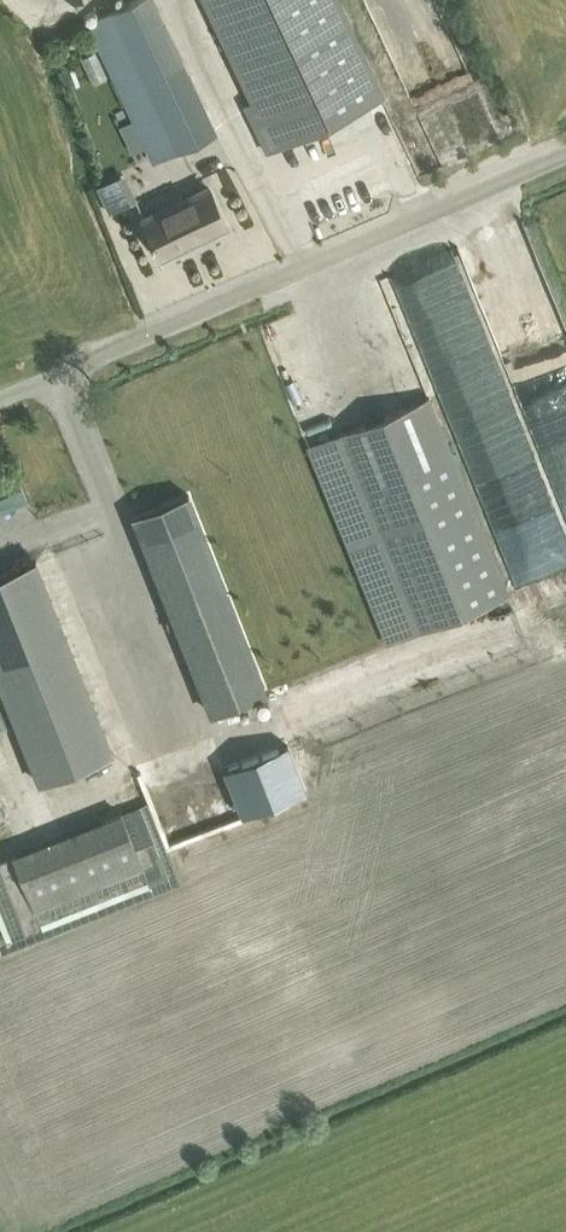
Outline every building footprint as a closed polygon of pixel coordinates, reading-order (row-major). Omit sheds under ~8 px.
[(151,0),(130,0),(86,21),(153,159),(214,130),(151,0)] [(371,75),(334,0),(206,0),(267,124),(277,146),(381,97),(371,75)] [(81,83),(74,65),(60,71),(67,88),(81,83)] [(99,184),(112,210),(140,197),(127,170),(99,184)] [(227,224),(217,202),(210,187),(144,218),(152,235),(149,236),(152,241),(155,240),(162,255),(227,224)] [(509,594),(430,396),(421,374),(377,392),(386,414),(342,431),(309,445),(389,643),(509,594)] [(2,510),(26,501),(12,462),(0,466),(0,505),(2,510)] [(267,691),(198,516),(189,493),(134,515),(212,712),(267,691)] [(37,560),(0,575),(0,683),(32,764),(106,734),(37,560)] [(224,768),(252,842),(267,836),(262,825),(280,818),(275,804),(309,791),(290,743),(224,768)] [(200,825),(220,818),(208,784),(186,792),(186,793),(175,797),(183,818),(196,814),(200,825)] [(0,854),(0,946),(156,898),(130,815),(0,854)]
